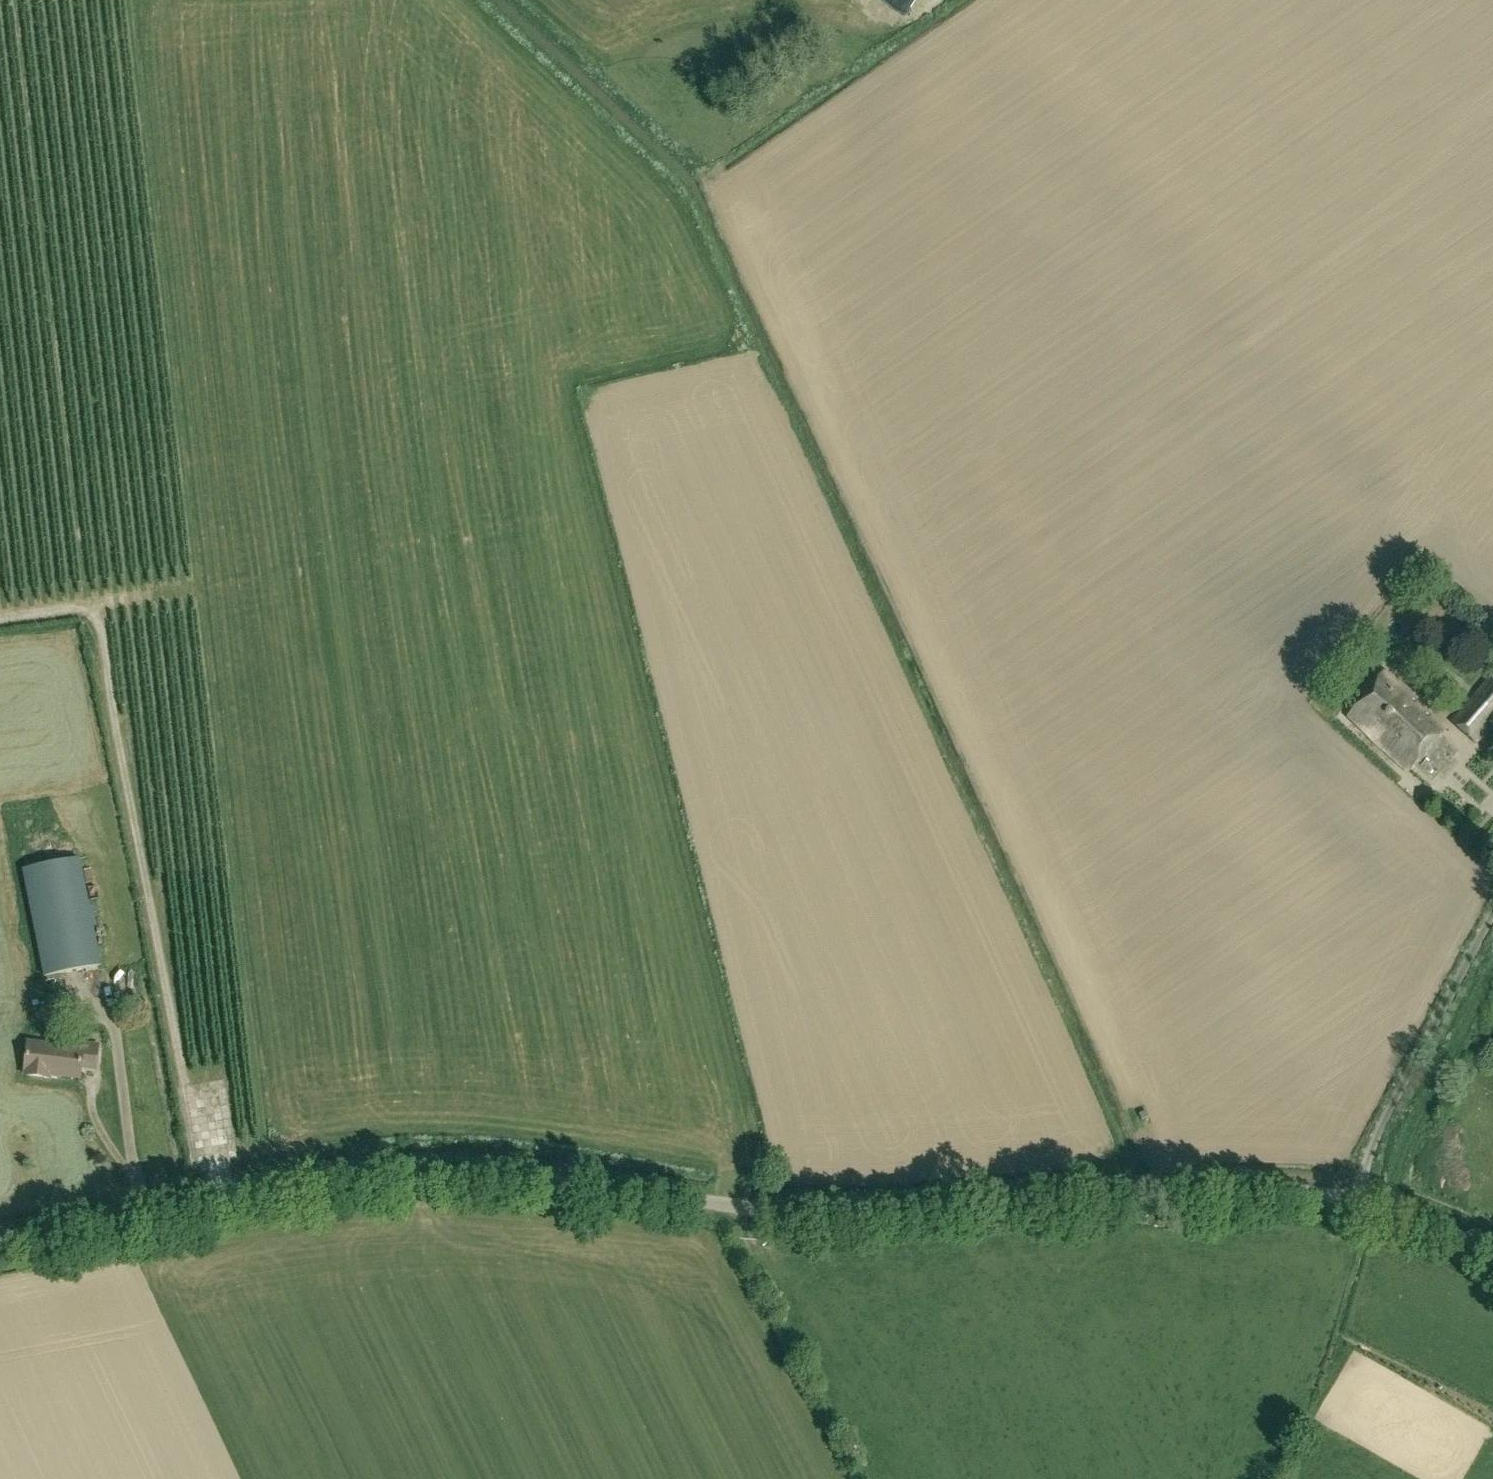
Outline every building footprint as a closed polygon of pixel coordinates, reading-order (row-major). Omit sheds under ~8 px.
[(1407,773),(1446,729),(1433,716),(1414,698),(1385,674),(1348,718),(1407,773)] [(1490,678),(1477,692),(1449,724),(1476,746),(1492,727),(1492,681),(1490,678)] [(45,979),(101,967),(79,858),(23,870),(45,979)] [(50,1079),(51,1076),(80,1080),(81,1069),(95,1071),(98,1046),(85,1045),(84,1050),(29,1043),(25,1076),(50,1079)] [(1149,1117),(1146,1111),(1139,1114),(1141,1120),(1149,1117)] [(606,1189),(623,1188),(622,1175),(605,1177),(606,1189)]
